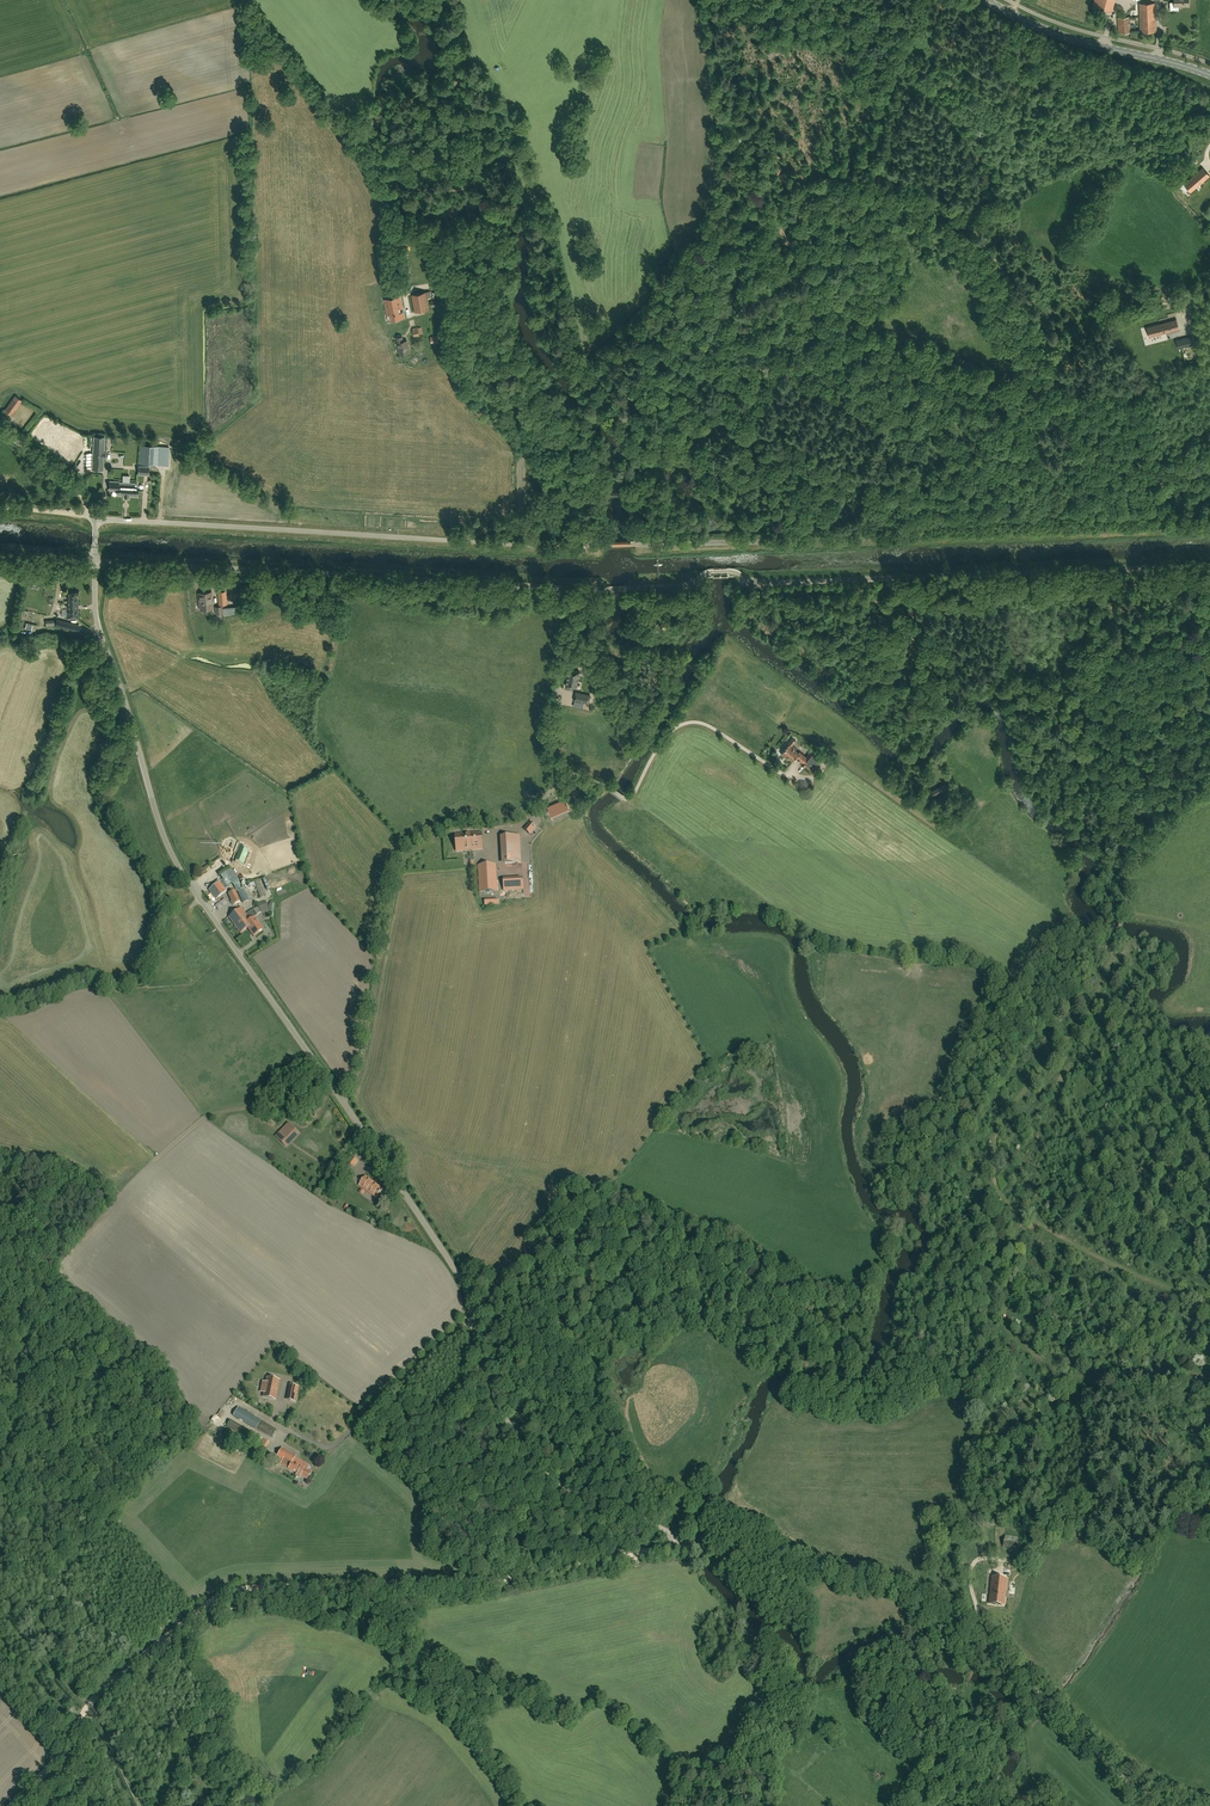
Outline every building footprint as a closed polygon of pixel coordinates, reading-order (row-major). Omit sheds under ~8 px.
[(1090,8),(1110,13),(1113,0),(1092,0),(1090,8)] [(1156,31),(1155,3),(1139,4),(1140,32),(1156,31)] [(1124,17),(1117,18),(1119,33),(1130,32),(1129,17),(1124,17)] [(1197,172),(1184,183),(1191,191),(1209,176),(1206,173),(1202,168),(1197,172)] [(427,298),(431,297),(430,291),(411,294),(415,312),(429,310),(427,298)] [(385,303),(388,315),(392,314),(393,319),(404,317),(400,297),(389,299),(386,299),(385,300),(385,303)] [(1170,320),(1148,327),(1151,337),(1179,330),(1176,320),(1170,321),(1170,320)] [(422,327),(418,328),(418,326),(417,327),(412,328),(414,337),(420,336),(419,334),(423,333),(422,327)] [(397,337),(400,354),(409,352),(407,340),(403,341),(402,336),(397,337)] [(1194,344),(1192,336),(1180,339),(1182,347),(1194,344)] [(15,395),(13,398),(5,410),(11,415),(22,400),(18,398),(15,395)] [(92,469),(103,469),(104,458),(105,458),(105,452),(104,452),(105,437),(94,437),(92,469)] [(137,445),(137,464),(156,465),(156,445),(137,445)] [(168,465),(169,446),(159,446),(158,465),(163,465),(168,465)] [(138,474),(148,475),(149,467),(139,466),(138,474)] [(110,481),(109,490),(118,490),(117,495),(124,495),(124,496),(129,497),(129,495),(137,496),(138,486),(137,486),(138,483),(118,482),(110,481)] [(226,591),(218,592),(219,605),(227,604),(226,591)] [(200,610),(213,609),(212,592),(198,593),(200,610)] [(69,605),(67,605),(67,618),(78,618),(78,610),(78,600),(76,600),(76,593),(69,593),(69,605)] [(216,614),(223,614),(222,606),(215,607),(216,614)] [(55,626),(73,630),(79,632),(81,625),(57,619),(56,621),(55,621),(54,619),(45,620),(46,627),(55,626)] [(569,669),(566,685),(576,688),(580,671),(569,669)] [(574,699),(583,701),(589,703),(591,695),(585,694),(575,692),(574,699)] [(786,748),(781,754),(785,757),(787,756),(793,761),(796,757),(802,763),(801,764),(805,767),(806,767),(813,772),(816,768),(825,757),(820,754),(813,749),(807,757),(800,751),(799,753),(796,750),(797,749),(793,745),(796,741),(793,738),(785,747),(786,748)] [(948,781),(944,783),(947,789),(949,792),(953,789),(948,781)] [(525,830),(530,834),(535,828),(531,824),(525,830)] [(456,851),(483,848),(481,832),(455,834),(456,851)] [(519,836),(503,837),(505,864),(520,863),(519,836)] [(236,855),(233,863),(236,864),(239,865),(242,866),(247,853),(242,851),(243,848),(238,846),(235,854),(236,855)] [(480,892),(497,891),(496,864),(478,865),(480,892)] [(223,880),(220,882),(208,891),(215,901),(227,892),(225,890),(229,887),(228,885),(230,884),(227,878),(235,874),(231,868),(224,873),(224,872),(220,875),(223,880)] [(522,877),(500,878),(500,891),(523,890),(522,877)] [(246,884),(250,893),(256,891),(259,897),(264,895),(257,879),(246,884)] [(238,891),(240,895),(239,895),(243,904),(249,901),(245,892),(243,889),(242,889),(238,881),(233,883),(236,891),(238,891)] [(228,894),(233,905),(240,901),(235,890),(228,894)] [(257,915),(260,912),(261,913),(269,911),(266,902),(258,904),(259,907),(253,909),(257,915)] [(250,920),(241,908),(228,918),(240,933),(248,928),(249,930),(253,936),(262,930),(253,918),(250,920)] [(289,1123),(278,1133),(289,1144),(300,1134),(289,1123)] [(346,1165),(352,1169),(358,1161),(352,1156),(346,1165)] [(359,1185),(376,1198),(383,1189),(366,1177),(359,1185)] [(279,1381),(266,1378),(263,1397),(275,1399),(279,1381)] [(288,1400),(295,1401),(298,1386),(291,1385),(288,1400)] [(260,1420),(238,1407),(233,1416),(255,1429),(255,1428),(271,1438),(277,1430),(260,1420)] [(248,1440),(252,1434),(230,1420),(226,1427),(248,1440)] [(256,1451),(263,1455),(269,1443),(263,1440),(256,1451)] [(294,1467),(296,1463),(293,1462),(296,1456),(282,1448),(276,1458),(287,1464),(286,1464),(290,1466),(288,1469),(297,1474),(299,1470),(296,1468),(296,1469),(294,1467)] [(299,1470),(297,1474),(296,1475),(300,1478),(301,1477),(307,1480),(310,1474),(306,1471),(307,1470),(296,1463),(294,1467),(296,1469),(296,1468),(299,1470)] [(1017,1551),(1020,1539),(1006,1535),(1003,1547),(1017,1551)] [(998,1605),(1004,1605),(1007,1579),(991,1577),(989,1604),(994,1604),(994,1605),(998,1605)]
